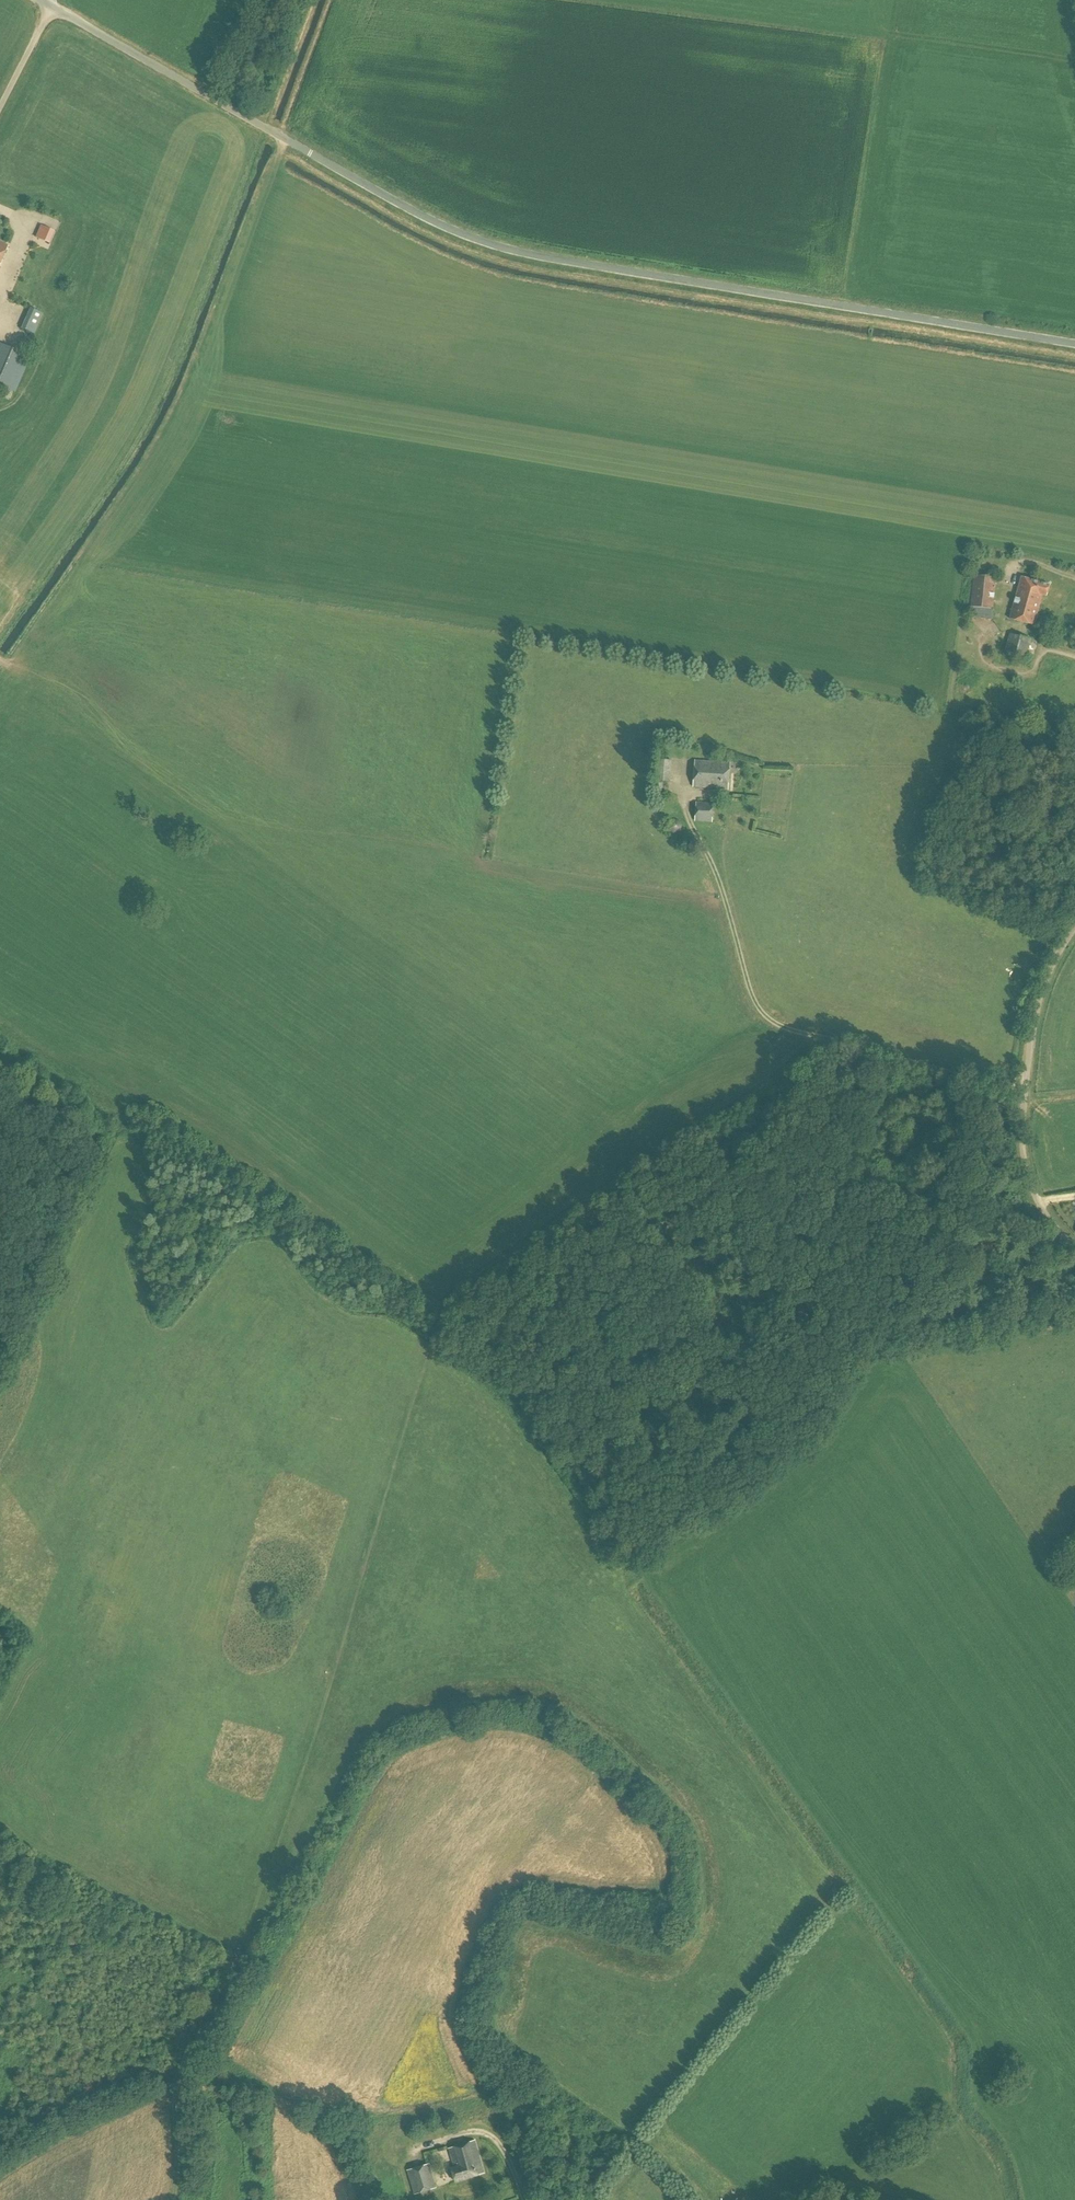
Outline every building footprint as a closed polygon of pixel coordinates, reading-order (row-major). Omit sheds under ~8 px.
[(40,225),(35,237),(44,241),(50,229),(40,225)] [(30,308),(21,328),(34,334),(43,314),(30,308)] [(15,392),(31,356),(0,343),(0,386),(15,392)] [(991,620),(996,578),(974,575),(969,617),(991,620)] [(1046,596),(1050,585),(1022,577),(1010,619),(1034,626),(1043,595),(1046,596)] [(1025,657),(1030,639),(1010,634),(1005,651),(1025,657)] [(728,790),(730,763),(722,762),(695,760),(693,787),(728,790)] [(712,823),(713,803),(696,802),(694,821),(712,823)] [(456,2181),(485,2173),(476,2141),(449,2148),(454,2167),(452,2168),(456,2181)] [(414,2195),(436,2188),(429,2163),(407,2170),(414,2195)]
